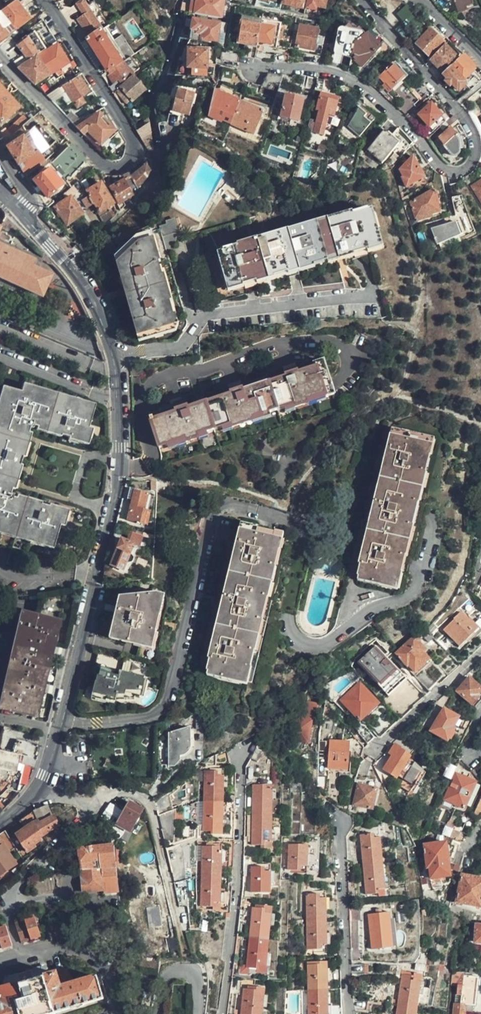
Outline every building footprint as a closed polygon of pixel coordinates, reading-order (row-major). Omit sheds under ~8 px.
[(196,2),(191,1),(191,4),(189,13),(222,18),(225,0),(197,0),(196,2)] [(325,0),(308,0),(306,7),(315,9),(316,6),(323,8),(325,0)] [(457,13),(461,11),(465,9),(464,7),(472,4),(470,0),(452,0),(457,13)] [(15,1),(0,11),(0,40),(28,19),(15,1)] [(191,4),(188,3),(187,10),(182,9),(182,11),(189,13),(191,4)] [(101,31),(102,30),(92,11),(90,12),(85,6),(75,13),(79,19),(78,20),(89,38),(101,31)] [(61,8),(59,9),(71,28),(77,25),(75,22),(78,20),(79,19),(75,13),(71,16),(61,8)] [(261,22),(261,20),(240,16),(236,41),(243,42),(244,47),(247,48),(256,49),(261,22)] [(14,62),(18,66),(41,52),(57,42),(43,19),(29,27),(33,34),(16,45),(23,56),(14,62)] [(192,29),(189,29),(188,36),(191,37),(190,40),(218,44),(222,21),(213,19),(212,22),(193,20),(192,29)] [(280,25),(261,22),(256,49),(255,53),(262,54),(264,46),(276,48),(280,25)] [(313,50),(318,30),(299,27),(295,47),(313,50)] [(429,29),(429,30),(416,42),(416,43),(429,56),(443,42),(436,36),(429,29)] [(354,42),(362,37),(360,35),(338,30),(333,54),(350,59),(354,42)] [(121,63),(101,31),(89,38),(87,40),(104,66),(108,72),(121,63)] [(386,55),(391,50),(381,41),(378,45),(366,35),(362,37),(354,42),(350,59),(359,68),(378,48),(386,55)] [(104,66),(87,40),(81,44),(97,70),(104,66)] [(14,43),(4,51),(14,62),(23,56),(16,45),(14,43)] [(18,66),(34,83),(60,68),(62,73),(70,68),(72,69),(77,66),(70,55),(65,58),(56,45),(48,50),(49,52),(43,55),(41,52),(18,66)] [(208,50),(208,55),(213,55),(213,46),(188,45),(184,49),(175,76),(188,76),(188,67),(189,49),(208,50)] [(442,47),(429,59),(439,69),(452,58),(447,52),(442,47)] [(213,77),(216,63),(211,63),(207,61),(208,55),(208,50),(189,49),(188,67),(188,76),(213,77)] [(237,61),(238,53),(225,51),(225,52),(221,52),(220,59),(237,61)] [(413,70),(395,51),(390,55),(407,75),(413,70)] [(273,62),(284,62),(285,55),(274,54),(273,62)] [(460,56),(449,66),(462,79),(473,69),(466,62),(460,56)] [(134,76),(121,63),(108,72),(107,72),(118,90),(121,88),(134,76)] [(385,84),(390,90),(404,78),(392,64),(384,72),(384,73),(378,78),(384,85),(385,84)] [(462,79),(449,66),(442,73),(443,75),(441,77),(446,83),(448,80),(456,88),(464,82),(462,79)] [(245,85),(236,73),(225,81),(234,93),(245,85)] [(278,89),(282,75),(267,74),(264,77),(258,93),(275,100),(278,89)] [(473,86),(480,80),(480,79),(477,74),(470,81),(473,86)] [(291,78),(282,75),(278,89),(287,91),(291,78)] [(79,76),(46,95),(52,101),(60,96),(67,104),(76,99),(88,92),(79,76)] [(145,88),(134,76),(121,88),(122,89),(132,101),(145,88)] [(312,92),(316,78),(307,76),(304,90),(312,92)] [(420,102),(431,93),(421,82),(420,83),(414,76),(404,85),(420,102)] [(324,80),(316,78),(312,92),(319,94),(321,94),(324,80)] [(351,89),(344,86),(340,97),(346,99),(351,89)] [(219,119),(231,124),(240,102),(239,102),(241,96),(220,87),(218,93),(215,91),(205,116),(218,121),(219,119)] [(189,116),(197,90),(173,88),(172,100),(174,100),(172,113),(189,116)] [(16,108),(0,89),(0,123),(16,108)] [(128,105),(132,101),(122,89),(117,95),(128,105)] [(333,118),(338,99),(319,94),(319,96),(317,95),(313,112),(317,113),(314,128),(309,126),(308,131),(312,133),(312,134),(322,136),(327,116),(333,118)] [(303,99),(285,95),(280,118),(278,122),(278,125),(288,128),(290,120),(295,122),(298,110),(300,110),(303,99)] [(262,111),(265,104),(248,97),(245,105),(240,102),(231,124),(230,125),(251,133),(260,110),(262,111)] [(79,106),(76,99),(67,104),(71,110),(79,106)] [(438,128),(446,121),(430,104),(418,114),(422,119),(423,119),(429,125),(421,133),(426,139),(438,128)] [(357,137),(375,116),(361,105),(346,127),(357,137)] [(51,123),(40,111),(22,127),(37,150),(32,154),(22,137),(6,147),(17,164),(21,162),(28,173),(43,160),(38,152),(44,147),(47,150),(55,142),(44,130),(51,123)] [(66,115),(75,125),(79,122),(69,113),(66,115)] [(77,127),(83,134),(87,130),(100,143),(114,131),(98,113),(77,127)] [(454,124),(450,118),(446,121),(438,128),(442,133),(441,135),(437,138),(450,154),(451,155),(453,156),(456,155),(457,154),(458,150),(457,140),(454,135),(456,134),(450,128),(454,124)] [(398,144),(389,136),(397,128),(387,119),(379,127),(383,130),(371,144),(374,146),(369,152),(381,163),(398,144)] [(153,145),(151,128),(148,126),(137,132),(144,145),(147,147),(150,148),(153,145)] [(123,147),(126,148),(125,142),(123,139),(118,129),(116,135),(104,144),(112,155),(123,147)] [(328,148),(318,146),(317,152),(326,154),(328,148)] [(94,167),(86,159),(83,162),(68,147),(54,160),(73,184),(78,180),(80,182),(94,167)] [(405,187),(424,176),(420,166),(418,167),(413,156),(398,168),(401,176),(400,177),(405,187)] [(146,165),(132,177),(137,186),(139,189),(150,176),(150,172),(146,165)] [(61,185),(48,169),(33,180),(46,197),(61,185)] [(129,172),(124,174),(125,177),(129,184),(132,189),(137,186),(132,177),(129,172)] [(260,175),(270,182),(273,178),(267,173),(266,175),(262,173),(260,175)] [(129,184),(125,177),(110,187),(121,209),(126,204),(124,199),(131,195),(126,186),(129,184)] [(471,186),(480,201),(480,180),(471,186)] [(474,197),(464,181),(449,183),(452,200),(474,197)] [(89,198),(91,202),(92,204),(94,203),(99,211),(112,203),(100,182),(87,190),(91,197),(89,198)] [(438,212),(436,192),(433,188),(408,201),(413,216),(415,217),(416,220),(422,218),(421,215),(438,212)] [(77,192),(82,200),(88,197),(83,189),(77,192)] [(82,213),(71,197),(55,207),(67,224),(82,213)] [(85,206),(91,202),(89,198),(88,197),(82,200),(85,206)] [(348,251),(378,243),(368,208),(238,245),(237,243),(222,248),(223,250),(220,251),(230,284),(273,272),(348,251)] [(109,212),(100,217),(105,225),(113,217),(109,212)] [(158,271),(171,267),(169,260),(168,254),(169,249),(171,244),(177,238),(171,219),(165,220),(166,223),(158,224),(159,227),(152,229),(152,232),(136,237),(137,240),(130,243),(131,247),(122,250),(123,253),(116,255),(140,337),(173,328),(158,271)] [(460,235),(460,233),(457,223),(430,229),(432,239),(432,244),(434,245),(460,235)] [(41,297),(50,275),(30,265),(33,259),(20,253),(22,251),(10,245),(9,245),(8,248),(0,244),(0,278),(41,297)] [(130,366),(131,374),(143,374),(143,365),(130,366)] [(328,365),(301,374),(290,378),(245,392),(234,395),(188,410),(177,414),(150,422),(160,449),(337,392),(333,382),(328,365)] [(290,378),(301,374),(299,368),(287,371),(290,378)] [(234,395),(245,392),(243,385),(232,388),(234,395)] [(0,401),(0,431),(24,443),(29,428),(32,429),(34,423),(61,431),(60,434),(70,437),(70,434),(84,438),(94,408),(20,386),(19,390),(5,386),(0,401)] [(175,406),(177,414),(188,410),(185,403),(175,406)] [(391,584),(423,436),(387,429),(358,560),(355,560),(353,572),(355,573),(355,575),(391,584)] [(0,431),(0,526),(53,542),(62,512),(50,508),(50,504),(33,499),(32,502),(12,497),(15,490),(11,488),(17,465),(20,466),(25,452),(21,451),(24,443),(0,431)] [(144,509),(148,493),(135,491),(128,520),(147,525),(150,511),(144,509)] [(275,532),(239,524),(210,656),(209,656),(207,669),(243,677),(259,603),(275,532)] [(305,538),(275,532),(259,603),(273,607),(290,610),(299,564),(305,538)] [(129,553),(133,544),(120,539),(111,565),(123,570),(126,562),(129,563),(132,562),(134,557),(132,554),(129,553)] [(136,658),(149,661),(152,647),(147,646),(159,598),(146,594),(145,597),(137,596),(137,598),(130,597),(129,600),(122,598),(112,638),(139,644),(136,658)] [(59,620),(22,611),(0,703),(0,709),(35,717),(59,620)] [(458,645),(477,627),(468,618),(466,619),(459,611),(451,618),(452,619),(443,629),(458,645)] [(412,671),(427,657),(421,651),(423,649),(416,641),(418,639),(413,634),(393,654),(405,667),(406,665),(412,671)] [(404,681),(388,662),(371,676),(388,695),(404,681)] [(94,679),(93,682),(90,695),(94,696),(113,701),(115,692),(137,697),(142,677),(117,671),(116,676),(98,672),(97,674),(96,674),(95,680),(94,679)] [(436,685),(433,682),(426,674),(420,680),(429,690),(436,685)] [(480,695),(480,688),(467,677),(463,681),(459,677),(450,686),(473,707),(478,702),(480,695)] [(359,719),(377,702),(358,682),(340,698),(359,719)] [(450,727),(456,717),(442,708),(429,729),(445,740),(453,728),(450,727)] [(307,742),(309,720),(313,720),(315,711),(307,711),(306,719),(290,717),(287,740),(307,742)] [(366,743),(373,736),(364,725),(357,732),(366,743)] [(187,755),(188,753),(189,735),(168,734),(168,766),(172,766),(178,761),(178,758),(184,757),(187,755)] [(361,745),(355,736),(350,741),(357,751),(361,745)] [(346,769),(348,742),(328,740),(327,768),(346,769)] [(395,775),(407,756),(405,751),(393,745),(388,753),(391,756),(383,768),(395,775)] [(256,762),(262,751),(255,747),(250,758),(256,762)] [(19,776),(23,776),(26,768),(19,766),(22,756),(0,750),(0,795),(4,790),(15,793),(19,776)] [(452,752),(440,775),(448,779),(458,759),(453,754),(452,752)] [(366,765),(359,763),(355,777),(361,779),(366,765)] [(221,828),(223,776),(216,776),(216,770),(204,770),(202,831),(214,831),(215,827),(221,828)] [(463,807),(473,782),(454,773),(443,798),(463,807)] [(373,809),(377,789),(375,788),(375,784),(367,783),(367,785),(358,783),(354,804),(373,809)] [(270,849),(271,789),(264,788),(264,784),(252,784),(251,845),(263,845),(263,848),(270,849)] [(480,818),(480,817),(480,792),(471,813),(480,818)] [(120,811),(109,804),(99,819),(98,820),(112,830),(115,825),(137,837),(139,811),(136,811),(136,807),(128,803),(120,818),(117,816),(120,811)] [(37,824),(51,818),(46,806),(33,812),(37,824)] [(53,817),(51,818),(37,824),(33,812),(25,817),(17,822),(23,831),(9,840),(14,847),(21,858),(27,854),(25,853),(33,847),(32,846),(38,840),(37,839),(56,826),(53,817)] [(456,839),(460,829),(451,825),(446,836),(456,839)] [(385,895),(378,829),(371,830),(371,833),(360,834),(366,893),(377,893),(377,896),(385,895)] [(0,834),(0,876),(15,866),(6,852),(14,847),(9,840),(3,831),(0,834)] [(422,844),(424,867),(427,867),(429,877),(449,875),(445,842),(422,844)] [(306,873),(307,845),(288,844),(287,870),(300,870),(299,873),(306,873)] [(218,903),(221,851),(214,850),(214,846),(202,845),(200,906),(212,906),(212,903),(218,903)] [(115,867),(113,847),(78,850),(79,869),(115,867)] [(269,893),(270,864),(262,864),(262,867),(251,867),(250,892),(269,893)] [(118,892),(115,867),(79,869),(81,891),(102,890),(102,893),(118,892)] [(480,897),(480,879),(460,874),(455,901),(479,907),(480,897)] [(325,951),(325,890),(318,890),(318,893),(306,893),(307,949),(319,949),(319,951),(325,951)] [(367,911),(393,909),(396,950),(420,948),(416,902),(367,905),(367,911)] [(448,908),(468,922),(475,922),(477,913),(449,905),(448,908)] [(264,973),(271,907),(264,906),(264,908),(251,907),(245,968),(258,970),(258,972),(264,973)] [(391,947),(387,911),(366,913),(371,949),(391,947)] [(39,936),(34,916),(14,922),(13,922),(20,942),(39,936)] [(1,947),(11,945),(5,925),(0,927),(0,946),(1,947)] [(326,961),(319,961),(319,963),(307,964),(308,1013),(327,1013),(326,961)] [(29,967),(33,979),(19,983),(15,971),(7,973),(8,978),(3,979),(6,987),(0,989),(0,1013),(53,1013),(54,1013),(53,1012),(102,998),(95,976),(70,983),(66,969),(49,974),(46,966),(41,967),(40,964),(29,967)] [(33,979),(29,967),(15,971),(19,983),(33,979)] [(447,1013),(465,1013),(466,1004),(473,1004),(476,977),(463,974),(463,971),(452,970),(450,985),(456,985),(453,1009),(448,1008),(447,1013)] [(419,980),(413,979),(413,975),(401,973),(395,1013),(414,1013),(419,980)] [(264,987),(256,986),(256,990),(242,988),(240,1013),(261,1013),(264,987)]
